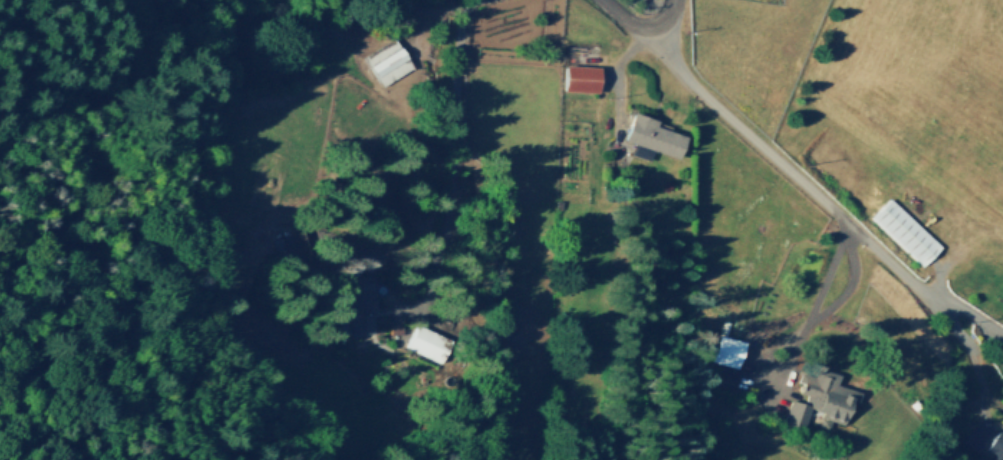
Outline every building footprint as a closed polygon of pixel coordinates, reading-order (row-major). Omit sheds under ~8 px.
[(392,35),(412,66),(381,86),(361,54),(392,35)] [(561,89),(561,62),(595,63),(595,89),(561,89)] [(622,137),(631,111),(654,119),(653,124),(683,134),(676,156),(651,148),(647,158),(632,153),(635,147),(629,145),(631,141),(622,137)] [(869,215),(886,196),(939,244),(922,264),(869,215)] [(404,344),(414,322),(446,336),(436,359),(404,344)] [(706,358),(716,330),(743,339),(734,367),(706,358)] [(841,419),(841,418),(839,422),(818,413),(820,409),(802,402),(806,392),(796,389),(799,381),(793,379),(799,363),(805,365),(806,363),(836,373),(833,383),(857,391),(854,398),(851,397),(841,419)] [(716,384),(731,388),(736,372),(720,367),(716,384)] [(729,383),(734,370),(750,377),(745,390),(729,383)] [(779,419),(788,397),(807,405),(799,426),(779,419)] [(976,416),(990,424),(975,450),(961,442),(976,416)] [(994,428),(1002,433),(1002,457),(1000,455),(997,459),(990,456),(993,451),(984,446),(994,428)] [(705,440),(707,431),(714,432),(712,441),(705,440)]
